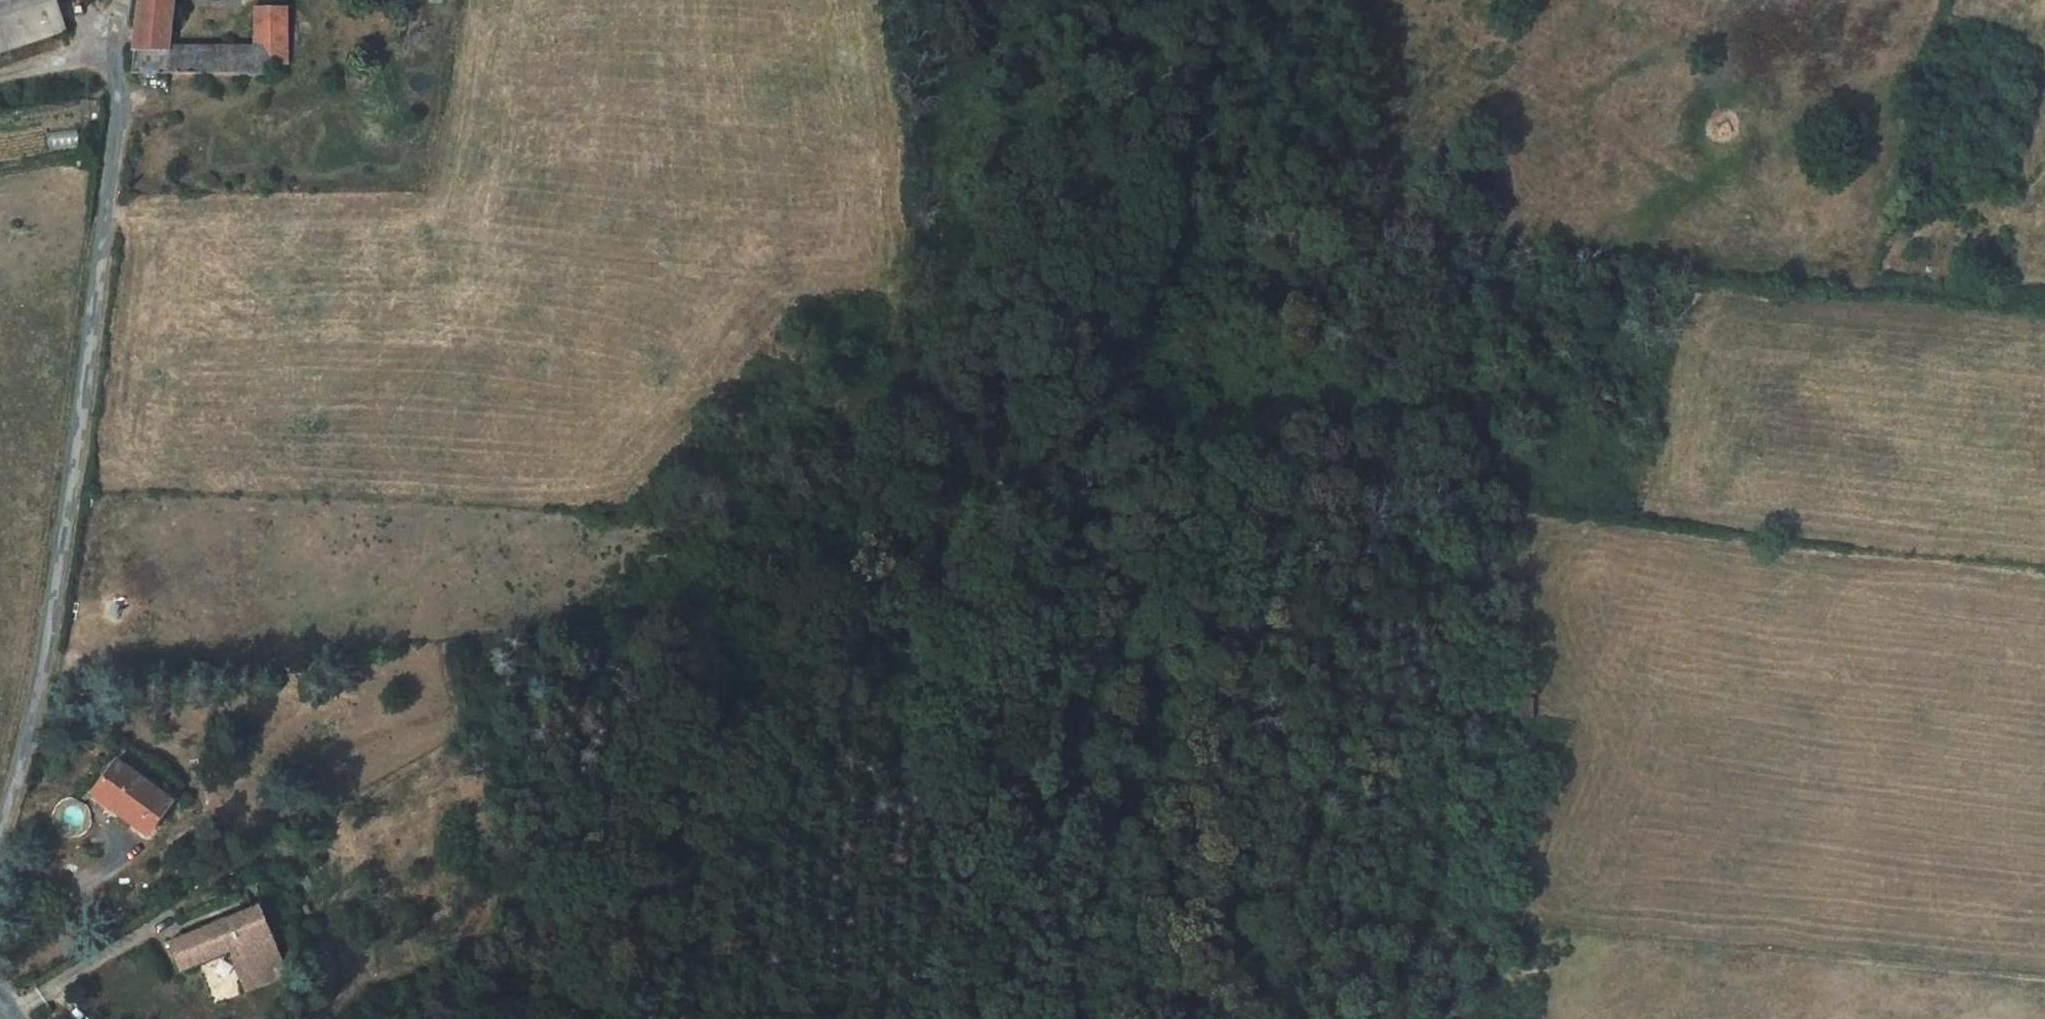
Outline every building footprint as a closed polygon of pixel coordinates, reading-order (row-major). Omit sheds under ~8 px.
[(89,60),(67,0),(0,0),(0,93),(89,60)] [(152,60),(193,61),(193,30),(182,30),(184,0),(159,0),(158,8),(155,45),(153,56),(153,57),(152,60)] [(274,65),(297,66),(300,0),(278,0),(274,65)] [(189,749),(125,721),(106,764),(170,792),(189,749)] [(219,928),(232,959),(283,940),(300,981),(301,982),(348,963),(318,887),(219,928)]
